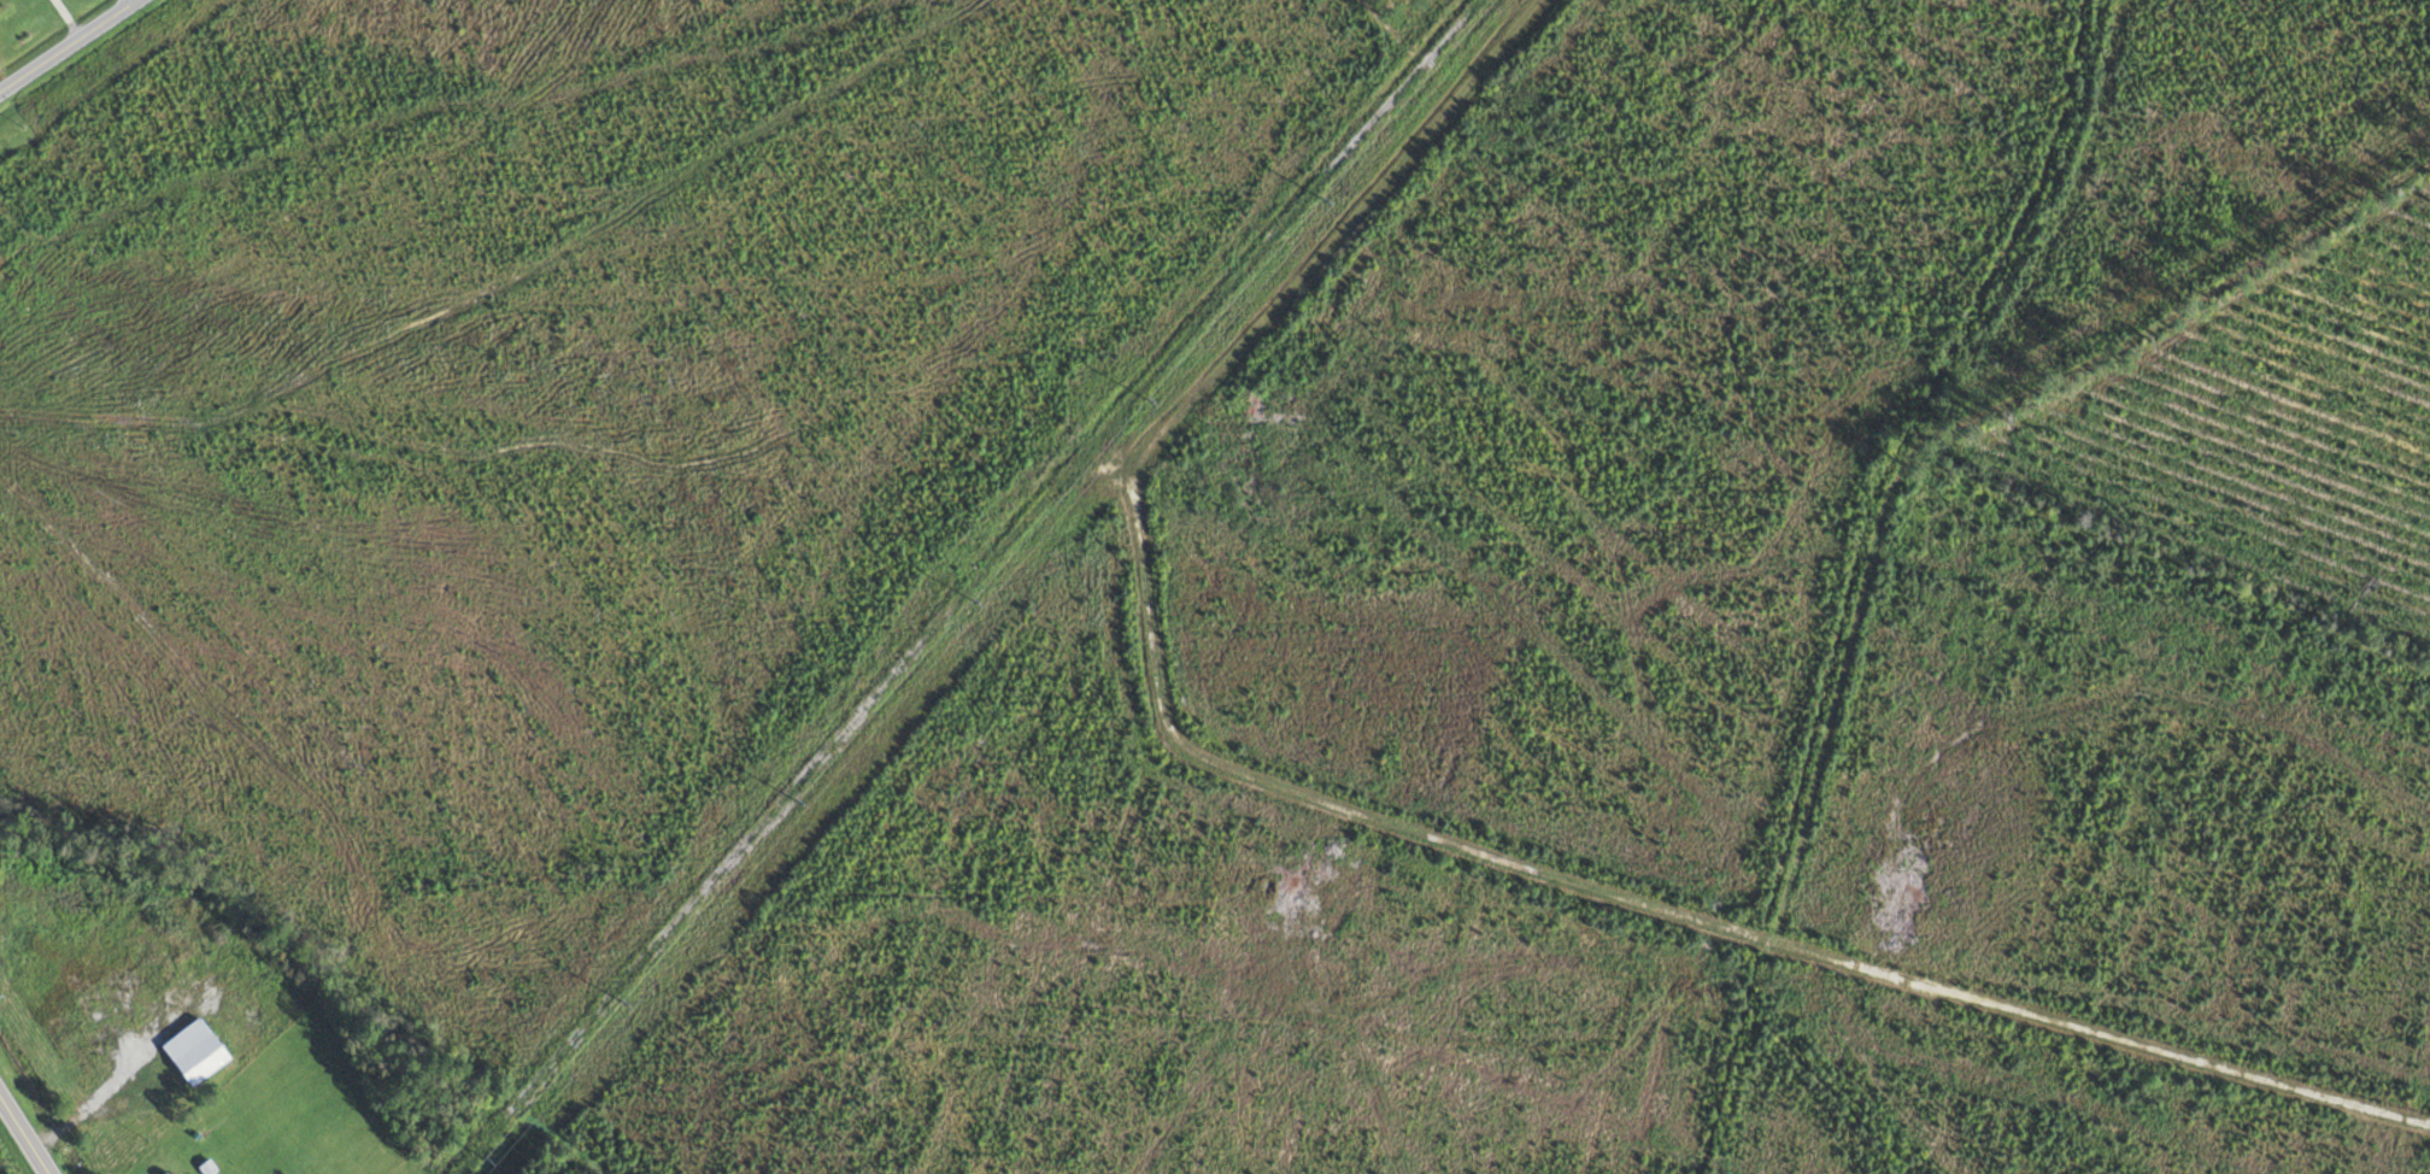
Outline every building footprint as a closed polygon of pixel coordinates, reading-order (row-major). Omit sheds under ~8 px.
[(191,1088),(232,1061),(203,1018),(162,1045),(191,1088)]
